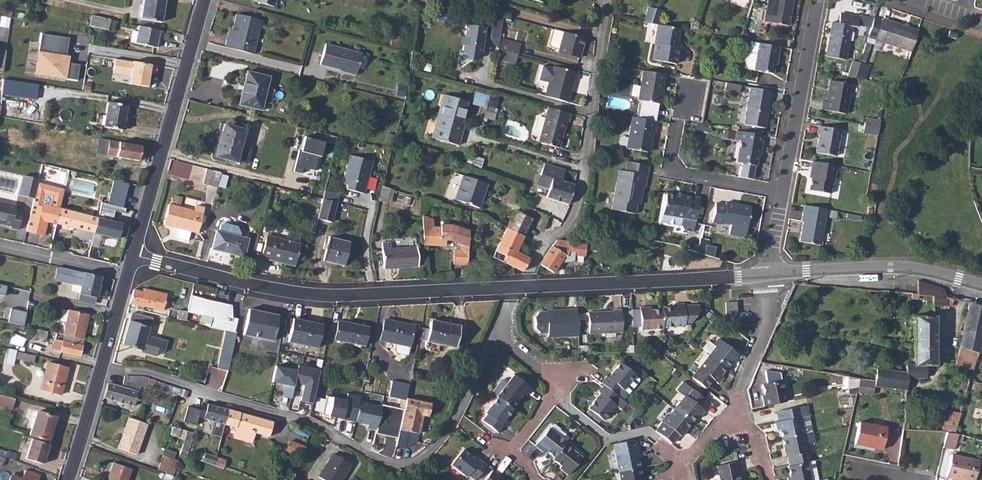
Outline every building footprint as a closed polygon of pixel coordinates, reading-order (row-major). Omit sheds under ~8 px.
[(140,19),(161,23),(165,0),(144,0),(140,19)] [(766,6),(770,7),(767,22),(787,26),(792,0),(768,0),(766,6)] [(655,6),(650,22),(656,23),(657,23),(662,9),(655,6)] [(832,22),(826,56),(844,60),(851,26),(856,27),(858,17),(840,13),(838,23),(832,22)] [(500,39),(504,16),(496,14),(491,39),(498,49),(500,39)] [(92,15),(89,26),(108,30),(111,20),(92,15)] [(226,40),(224,47),(252,54),(260,22),(235,15),(231,30),(228,40),(226,40)] [(881,21),(874,19),(868,37),(875,40),(881,21)] [(875,40),(910,52),(917,31),(882,19),(875,40)] [(657,23),(656,23),(653,41),(655,41),(652,58),(674,63),(678,46),(674,45),(678,27),(657,23)] [(465,44),(464,49),(469,49),(475,58),(483,53),(487,28),(469,24),(467,35),(464,36),(463,44),(465,44)] [(160,31),(139,26),(138,32),(134,32),(131,43),(156,48),(160,31)] [(586,39),(565,33),(555,30),(551,45),(553,47),(560,49),(559,53),(581,59),(586,39)] [(45,76),(78,81),(80,65),(69,64),(63,63),(64,57),(67,58),(67,57),(70,39),(42,35),(37,66),(46,67),(45,76)] [(500,39),(498,49),(507,52),(518,54),(520,45),(500,39)] [(778,46),(756,42),(749,41),(745,64),(746,66),(752,67),(751,70),(771,74),(773,57),(776,58),(778,46)] [(325,44),(320,64),(356,74),(362,54),(325,44)] [(469,49),(464,49),(472,60),(475,58),(469,49)] [(498,49),(497,58),(505,61),(507,52),(498,49)] [(507,52),(505,61),(515,63),(518,54),(507,52)] [(157,65),(114,59),(112,73),(128,75),(126,84),(146,87),(148,73),(155,74),(157,65)] [(852,60),(847,75),(855,77),(859,62),(852,60)] [(859,62),(855,77),(863,78),(867,65),(859,62)] [(46,67),(37,66),(36,75),(45,76),(46,67)] [(554,67),(545,97),(568,104),(574,81),(576,81),(578,74),(554,67)] [(662,73),(642,70),(637,99),(638,99),(635,117),(652,120),(655,102),(659,103),(660,94),(659,94),(662,73)] [(258,110),(264,87),(266,77),(244,71),(235,104),(258,110)] [(39,83),(3,78),(2,95),(37,98),(39,83)] [(822,100),(820,109),(845,113),(850,83),(830,79),(826,100),(822,100)] [(739,85),(725,82),(724,90),(738,93),(739,85)] [(769,91),(749,87),(742,126),(762,130),(765,114),(764,114),(766,102),(767,102),(769,91)] [(477,91),(473,103),(486,106),(489,95),(477,91)] [(436,126),(434,126),(430,138),(457,145),(460,134),(458,133),(461,121),(466,101),(442,94),(440,104),(442,105),(436,126)] [(106,117),(104,128),(123,131),(128,106),(109,103),(106,117)] [(440,104),(434,126),(436,126),(442,105),(440,104)] [(570,115),(547,108),(537,143),(558,149),(565,123),(568,123),(570,115)] [(97,127),(104,128),(106,117),(99,116),(97,127)] [(635,117),(630,116),(624,147),(645,151),(649,130),(653,131),(654,120),(652,120),(635,117)] [(865,118),(863,125),(878,127),(879,120),(865,118)] [(222,124),(214,156),(234,161),(243,129),(222,124)] [(817,134),(814,152),(834,156),(839,129),(817,125),(815,133),(817,134)] [(863,125),(862,132),(877,135),(878,127),(863,125)] [(761,135),(733,130),(732,140),(737,141),(733,163),(753,167),(756,150),(758,151),(761,135)] [(316,169),(325,140),(305,134),(294,169),(302,172),(304,165),(316,169)] [(388,134),(384,149),(391,151),(395,137),(394,136),(388,134)] [(140,162),(140,160),(142,149),(142,147),(99,140),(97,154),(140,162)] [(142,149),(140,160),(145,162),(148,151),(142,149)] [(348,158),(341,184),(347,186),(346,190),(363,194),(371,164),(348,158)] [(624,160),(622,169),(644,173),(646,164),(624,160)] [(190,177),(193,163),(180,161),(177,175),(190,177)] [(835,165),(811,161),(809,170),(811,171),(807,190),(829,194),(831,184),(832,184),(835,165)] [(546,197),(568,205),(574,185),(562,181),(566,169),(544,163),(540,174),(544,175),(541,186),(548,189),(546,197)] [(206,168),(202,183),(217,187),(221,172),(206,168)] [(644,173),(622,169),(617,168),(609,208),(632,212),(635,199),(638,199),(640,186),(642,186),(644,173)] [(463,175),(454,199),(478,207),(486,183),(463,175)] [(36,184),(37,179),(22,176),(17,195),(33,199),(36,184)] [(129,184),(114,181),(108,205),(123,208),(129,184)] [(46,186),(36,184),(33,199),(25,232),(43,236),(44,228),(42,228),(44,221),(46,222),(55,224),(58,209),(63,190),(53,188),(53,189),(45,187),(46,186)] [(383,184),(380,200),(388,201),(389,189),(390,188),(389,187),(383,184)] [(663,193),(659,213),(657,221),(679,225),(681,229),(691,231),(697,197),(687,195),(686,196),(679,195),(678,196),(663,193)] [(523,198),(519,199),(518,203),(526,207),(527,206),(530,199),(526,198),(523,198)] [(322,199),(317,219),(332,223),(337,203),(322,199)] [(714,203),(710,222),(720,223),(721,222),(729,224),(727,234),(742,237),(748,207),(724,202),(724,205),(714,203)] [(2,222),(2,225),(11,227),(10,228),(18,230),(21,213),(14,211),(15,206),(0,203),(0,221),(2,222)] [(117,240),(121,224),(111,222),(114,211),(123,214),(125,209),(123,208),(108,205),(100,203),(97,218),(93,234),(117,240)] [(168,204),(164,223),(178,227),(176,237),(188,240),(190,230),(198,232),(204,209),(204,207),(195,205),(193,211),(168,204)] [(826,209),(802,204),(799,220),(801,221),(797,241),(820,245),(826,209)] [(93,234),(97,218),(58,209),(55,224),(93,234)] [(514,210),(506,228),(523,236),(528,224),(531,218),(514,210)] [(431,218),(421,214),(422,247),(439,246),(439,240),(444,240),(447,240),(458,243),(458,249),(452,249),(451,264),(465,264),(468,230),(451,225),(439,223),(439,226),(431,226),(431,218)] [(506,228),(492,257),(522,271),(529,259),(515,252),(523,236),(506,228)] [(216,229),(211,247),(243,255),(248,237),(216,229)] [(262,254),(279,259),(280,257),(295,261),(301,241),(268,233),(262,254)] [(699,237),(696,252),(704,254),(706,239),(699,237)] [(329,238),(323,262),(323,263),(343,268),(344,267),(349,243),(329,238)] [(551,246),(540,265),(553,273),(564,255),(566,257),(568,254),(584,258),(587,248),(575,244),(557,240),(553,246),(551,246)] [(685,245),(684,248),(696,252),(697,244),(688,242),(685,245)] [(389,249),(381,250),(381,269),(415,267),(415,248),(389,249)] [(58,267),(57,273),(59,274),(62,275),(62,276),(82,281),(79,294),(95,298),(100,277),(58,267)] [(917,281),(916,294),(918,295),(930,296),(933,296),(933,302),(933,305),(947,306),(946,297),(943,290),(917,281)] [(6,295),(8,286),(0,284),(0,294),(6,295)] [(133,290),(129,303),(162,311),(166,295),(143,289),(142,292),(133,290)] [(55,297),(31,291),(29,301),(52,306),(55,297)] [(95,298),(79,294),(78,300),(94,304),(95,298)] [(214,319),(212,328),(226,331),(227,331),(233,332),(234,331),(236,319),(227,318),(230,306),(207,300),(192,294),(187,312),(214,319)] [(954,299),(946,297),(947,306),(952,307),(954,299)] [(727,315),(737,315),(736,302),(726,303),(727,315)] [(955,366),(973,371),(978,353),(981,334),(981,332),(981,307),(969,303),(955,366)] [(662,308),(662,310),(663,327),(685,326),(685,323),(691,322),(700,311),(699,305),(684,306),(684,304),(674,305),(674,307),(662,308)] [(248,308),(242,332),(271,339),(277,315),(248,308)] [(663,327),(662,310),(651,310),(651,308),(640,309),(640,311),(635,311),(635,328),(641,328),(642,330),(663,329),(663,327)] [(13,309),(9,323),(25,326),(27,312),(13,309)] [(570,337),(582,336),(580,309),(567,310),(567,311),(562,312),(562,310),(554,311),(554,312),(542,313),(538,317),(538,329),(543,333),(550,333),(550,335),(570,334),(570,337)] [(68,311),(63,334),(64,335),(83,339),(89,315),(68,311)] [(179,311),(176,319),(185,321),(187,313),(179,311)] [(616,313),(592,313),(592,334),(625,333),(625,311),(616,311),(616,313)] [(132,313),(123,345),(151,352),(154,339),(146,337),(151,319),(132,313)] [(874,381),(874,386),(907,390),(907,378),(926,378),(926,365),(935,365),(935,317),(914,316),(913,364),(906,364),(905,372),(876,369),(874,381)] [(292,318),(286,341),(315,348),(321,325),(292,318)] [(338,319),(333,338),(362,345),(367,326),(338,319)] [(384,319),(379,339),(408,346),(413,326),(384,319)] [(424,341),(426,341),(438,344),(453,347),(458,327),(442,323),(441,326),(428,323),(427,329),(424,341)] [(427,329),(419,327),(417,339),(424,341),(427,329)] [(47,331),(38,329),(36,330),(34,337),(45,340),(47,331)] [(226,331),(217,370),(226,372),(235,333),(233,332),(227,331),(226,331)] [(83,339),(64,335),(62,342),(54,340),(52,349),(78,356),(83,339)] [(709,340),(702,348),(710,354),(727,367),(738,354),(719,339),(714,345),(709,340)] [(438,344),(426,341),(425,345),(429,351),(435,352),(438,344)] [(6,349),(5,356),(14,358),(15,351),(6,349)] [(15,351),(14,358),(33,363),(34,356),(15,351)] [(710,354),(692,377),(707,388),(714,378),(719,382),(723,377),(721,375),(727,367),(710,354)] [(607,375),(602,381),(604,383),(618,393),(620,395),(625,399),(641,379),(640,376),(637,373),(622,360),(609,376),(607,375)] [(48,363),(41,389),(60,395),(68,368),(48,363)] [(295,372),(292,383),(302,386),(298,402),(310,405),(317,371),(296,366),(295,372)] [(292,383),(295,372),(273,367),(270,382),(282,385),(279,398),(289,400),(292,383)] [(762,394),(764,404),(788,400),(783,373),(764,370),(767,383),(763,383),(764,394),(762,394)] [(532,387),(515,372),(509,380),(505,377),(503,377),(492,391),(497,395),(498,396),(513,407),(525,392),(527,394),(532,387)] [(139,386),(146,388),(148,383),(152,384),(152,383),(155,384),(156,381),(147,377),(140,377),(125,376),(124,382),(139,386)] [(860,379),(849,381),(851,387),(860,385),(862,379),(860,379)] [(860,385),(859,392),(873,395),(874,386),(874,381),(862,379),(860,385)] [(390,380),(387,396),(403,399),(404,398),(407,383),(390,380)] [(106,385),(103,398),(133,406),(137,392),(122,387),(108,382),(106,385)] [(124,382),(122,387),(137,392),(139,386),(124,382)] [(618,393),(604,383),(599,390),(601,391),(589,406),(604,419),(616,404),(615,402),(620,395),(618,393)] [(683,395),(673,408),(689,420),(695,412),(697,414),(702,408),(696,404),(702,397),(689,387),(684,395),(683,395)] [(187,391),(180,389),(178,395),(185,398),(187,391)] [(325,395),(321,413),(353,420),(358,401),(359,395),(345,392),(344,399),(325,395)] [(0,395),(0,406),(12,410),(15,399),(0,395)] [(513,407),(498,396),(487,411),(489,413),(484,419),(500,431),(505,425),(503,423),(514,408),(513,407)] [(428,403),(404,398),(403,399),(401,409),(397,429),(395,435),(392,446),(401,448),(402,444),(404,445),(410,440),(412,432),(415,433),(416,433),(420,415),(425,416),(428,403)] [(373,428),(378,406),(358,401),(353,420),(366,423),(365,426),(373,428)] [(220,437),(223,424),(228,410),(230,410),(231,406),(226,404),(224,409),(207,404),(202,418),(214,422),(210,434),(220,437)] [(373,428),(373,430),(395,435),(397,429),(401,409),(378,404),(378,406),(373,428)] [(780,428),(782,438),(803,433),(813,431),(808,404),(777,410),(779,420),(776,421),(778,429),(780,428)] [(661,421),(654,430),(670,442),(677,433),(678,434),(689,420),(673,408),(667,416),(664,414),(660,420),(661,421)] [(228,410),(223,424),(235,427),(235,438),(244,440),(252,433),(267,437),(271,422),(230,410),(228,410)] [(947,411),(941,432),(947,433),(949,433),(953,433),(954,434),(960,413),(947,411)] [(36,412),(28,434),(47,441),(50,430),(53,432),(56,426),(52,424),(55,418),(36,412)] [(126,417),(116,448),(135,453),(144,423),(126,417)] [(858,422),(854,444),(881,449),(885,428),(858,422)] [(545,448),(553,455),(564,442),(565,440),(568,436),(559,429),(559,428),(554,423),(552,424),(549,427),(548,427),(535,444),(543,451),(545,448)] [(180,429),(172,426),(170,434),(177,436),(180,429)] [(685,430),(675,442),(685,449),(690,443),(686,440),(691,434),(685,430)] [(193,433),(187,431),(181,450),(187,452),(193,433)] [(803,433),(782,438),(786,454),(787,455),(790,465),(811,460),(808,443),(815,441),(813,431),(803,433)] [(252,433),(244,440),(250,442),(252,433)] [(953,433),(949,433),(946,448),(956,450),(960,435),(954,434),(953,433)] [(636,437),(613,442),(619,471),(639,467),(637,458),(640,457),(636,437)] [(47,444),(30,438),(24,458),(40,464),(47,444)] [(288,442),(285,452),(298,458),(302,448),(288,442)] [(553,455),(552,457),(561,465),(559,467),(567,473),(582,456),(564,442),(553,455)] [(468,473),(474,478),(486,463),(479,458),(478,459),(463,447),(451,462),(466,474),(468,473)] [(203,453),(200,460),(212,464),(214,456),(203,453)] [(164,455),(158,471),(173,476),(179,460),(164,455)] [(317,477),(321,479),(339,479),(349,466),(332,455),(328,461),(317,477)] [(947,477),(961,479),(974,479),(978,461),(953,455),(947,477)] [(214,456),(212,464),(222,468),(225,460),(214,456)] [(788,465),(790,477),(788,477),(788,479),(816,479),(818,479),(815,460),(811,460),(790,465),(788,465)] [(718,479),(740,479),(738,472),(741,472),(738,461),(715,466),(718,479)] [(106,479),(126,479),(130,469),(112,463),(106,479)] [(619,471),(621,479),(642,479),(639,467),(619,471)] [(497,475),(498,474),(491,468),(482,479),(503,479),(497,475)] [(37,475),(24,470),(20,479),(10,476),(8,479),(36,479),(37,475)]
